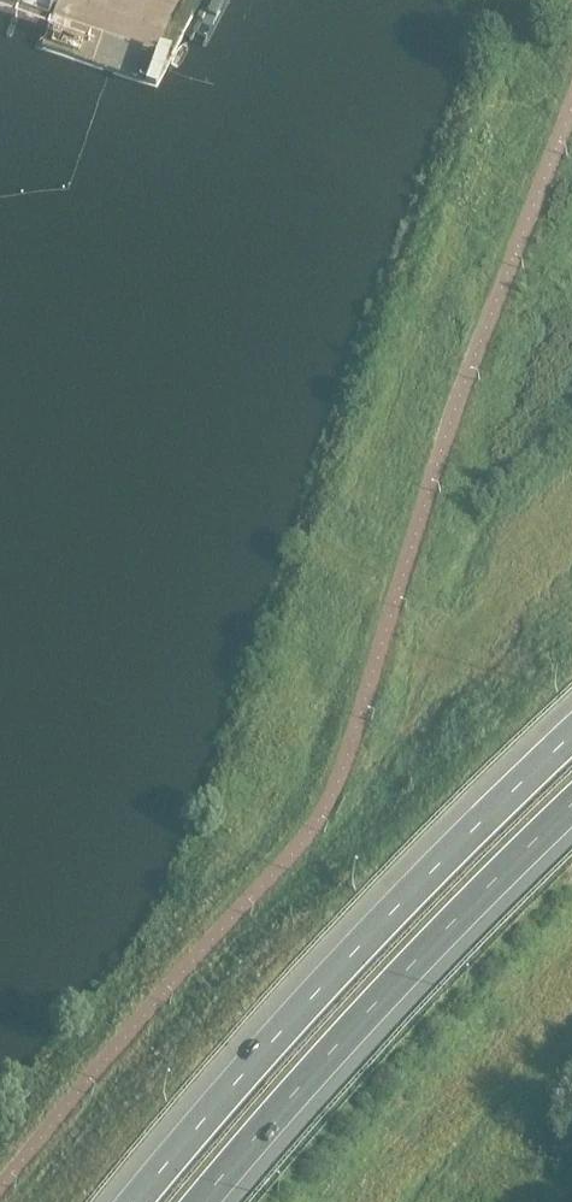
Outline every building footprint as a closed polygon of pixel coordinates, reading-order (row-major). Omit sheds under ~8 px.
[(157,88),(170,50),(158,46),(145,84),(157,88)]
